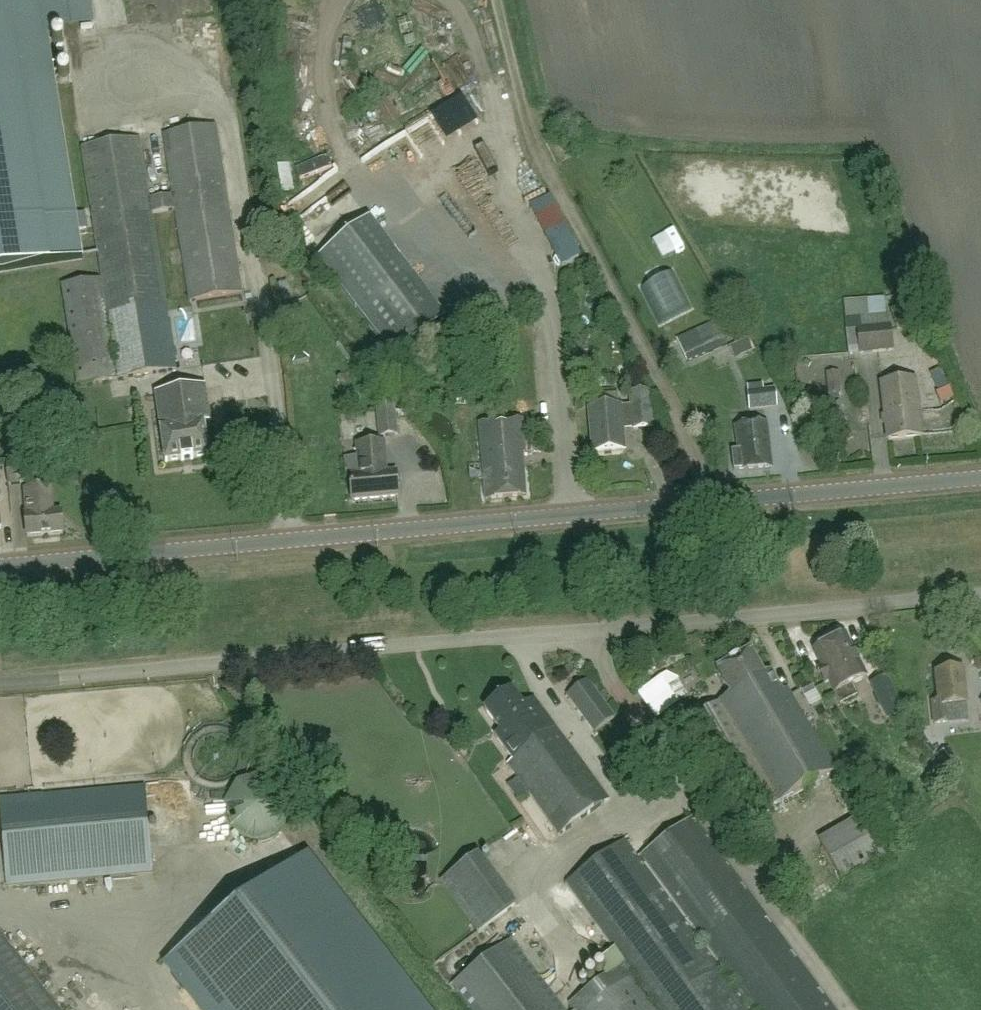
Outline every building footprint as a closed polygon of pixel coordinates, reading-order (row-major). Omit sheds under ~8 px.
[(42,0),(0,0),(0,272),(82,259),(79,234),(78,231),(75,214),(42,0)] [(49,38),(93,31),(88,0),(44,0),(49,38)] [(444,98),(431,104),(449,141),(462,134),(444,98)] [(429,112),(418,118),(434,149),(445,143),(429,112)] [(216,126),(163,134),(172,196),(150,200),(141,138),(82,147),(94,222),(101,280),(62,285),(78,385),(177,369),(152,213),(176,209),(190,301),(243,293),(216,126)] [(319,258),(395,358),(446,319),(370,220),(319,258)] [(849,356),(894,352),(891,326),(887,315),(885,298),(844,302),(849,356)] [(285,315),(300,312),(298,302),(283,305),(285,315)] [(689,362),(736,342),(725,317),(678,338),(689,362)] [(888,440),(922,436),(915,380),(882,384),(888,440)] [(750,409),(776,407),(773,390),(766,390),(765,384),(748,386),(749,393),(748,394),(750,409)] [(200,408),(208,407),(205,387),(156,394),(166,462),(210,456),(205,421),(202,422),(200,408)] [(633,430),(653,428),(650,392),(631,394),(632,405),(589,409),(593,452),(625,449),(623,427),(633,426),(633,430)] [(396,408),(378,409),(381,437),(399,435),(396,408)] [(521,454),(526,454),(523,419),(479,423),(486,499),(486,500),(525,496),(521,454)] [(734,471),(771,467),(767,425),(737,428),(739,451),(732,452),(734,471)] [(352,500),(398,496),(397,473),(387,474),(385,444),(357,446),(359,476),(351,477),(352,500)] [(37,486),(35,465),(8,468),(10,489),(37,486)] [(28,537),(64,534),(62,511),(54,512),(51,489),(25,491),(27,515),(26,515),(28,537)] [(833,644),(831,645),(815,653),(823,670),(819,672),(825,684),(830,681),(842,706),(859,698),(853,687),(868,680),(847,637),(845,638),(842,637),(834,641),(833,644)] [(731,696),(728,698),(731,703),(737,700),(741,707),(751,701),(752,701),(757,698),(762,705),(766,703),(772,714),(776,712),(781,721),(800,710),(788,690),(783,693),(771,673),(764,677),(751,654),(748,655),(745,654),(738,658),(738,661),(718,673),(731,696)] [(947,708),(967,706),(963,672),(937,675),(940,701),(932,702),(935,724),(949,723),(947,708)] [(675,693),(686,687),(679,675),(669,681),(675,693)] [(887,678),(871,686),(889,720),(894,717),(905,712),(887,678)] [(805,697),(816,690),(811,684),(800,689),(805,697)] [(532,747),(557,729),(534,697),(523,705),(513,691),(499,701),(532,747)] [(614,718),(597,695),(579,709),(596,731),(614,718)] [(836,771),(800,710),(781,721),(776,712),(772,714),(766,703),(762,705),(757,698),(752,701),(751,701),(741,707),(737,700),(731,703),(728,698),(720,703),(720,704),(686,724),(745,824),(836,771)] [(532,747),(499,701),(485,711),(500,732),(495,736),(513,761),(507,765),(558,835),(608,798),(557,729),(532,747)] [(899,728),(894,717),(889,720),(891,725),(888,726),(891,732),(899,728)] [(231,830),(254,843),(279,836),(292,814),(285,788),(262,776),(237,782),(224,805),(231,830)] [(8,884),(152,872),(145,788),(0,800),(0,802),(1,813),(8,884)] [(844,885),(904,849),(875,803),(858,813),(860,817),(819,840),(844,885)] [(694,817),(641,856),(755,1009),(836,1009),(694,817)] [(625,840),(567,883),(626,963),(571,1003),(575,1009),(751,1009),(625,840)] [(307,856),(165,965),(200,1009),(425,1009),(307,856)] [(536,923),(517,932),(522,943),(541,934),(536,923)] [(27,968),(0,934),(0,1009),(59,1009),(27,968)] [(512,940),(454,984),(474,1009),(566,1009),(512,940)]
